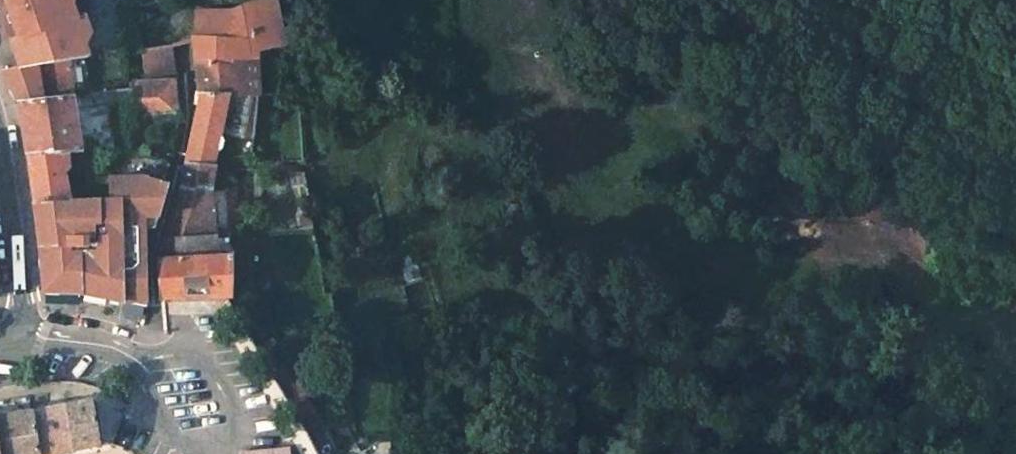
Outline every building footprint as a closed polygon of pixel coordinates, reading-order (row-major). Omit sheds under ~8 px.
[(8,0),(8,4),(18,36),(77,17),(72,4),(75,0),(9,0),(8,0)] [(257,62),(254,52),(283,45),(271,1),(256,5),(241,10),(228,12),(197,11),(195,39),(197,64),(257,62)] [(77,17),(18,36),(13,37),(20,68),(48,62),(54,61),(67,58),(88,54),(84,40),(87,33),(81,16),(77,17)] [(133,116),(177,114),(174,82),(177,82),(174,65),(171,45),(170,44),(142,49),(146,82),(132,83),(132,87),(133,104),(133,116)] [(397,61),(385,44),(373,52),(385,69),(397,61)] [(18,101),(73,96),(67,58),(54,61),(48,62),(20,68),(18,68),(3,72),(18,101)] [(248,95),(258,95),(257,62),(197,64),(201,93),(198,93),(196,102),(198,103),(191,143),(188,165),(206,166),(208,159),(214,159),(215,152),(220,148),(222,142),(218,134),(219,129),(240,133),(248,95)] [(114,90),(113,80),(103,82),(103,91),(114,90)] [(110,107),(133,104),(132,87),(114,90),(103,91),(94,93),(97,109),(110,107)] [(78,148),(77,136),(90,134),(86,110),(97,109),(94,93),(73,96),(18,101),(26,155),(66,153),(79,153),(78,148)] [(78,148),(113,146),(111,126),(112,126),(110,107),(97,109),(86,110),(90,134),(77,136),(78,148)] [(111,176),(109,149),(102,149),(79,153),(66,153),(68,168),(63,176),(68,202),(85,201),(98,200),(112,199),(111,176)] [(68,168),(66,153),(26,155),(34,204),(68,202),(63,176),(68,168)] [(214,239),(209,189),(204,189),(208,166),(206,166),(188,165),(183,190),(164,242),(214,239)] [(155,225),(159,212),(163,199),(168,181),(141,174),(111,176),(112,199),(98,200),(85,201),(68,202),(34,204),(40,252),(76,250),(78,293),(145,306),(144,225),(155,225)] [(227,297),(228,258),(215,259),(214,239),(164,242),(157,262),(161,298),(164,298),(163,301),(203,300),(223,299),(223,297),(227,297)] [(76,250),(40,252),(43,291),(58,292),(78,293),(76,250)] [(63,405),(70,449),(84,446),(97,444),(97,442),(94,430),(94,421),(90,403),(90,399),(63,405)] [(90,403),(94,421),(101,420),(97,402),(90,403)] [(38,453),(51,453),(70,449),(63,405),(32,411),(38,453)] [(32,411),(0,416),(0,453),(38,453),(32,411)]
